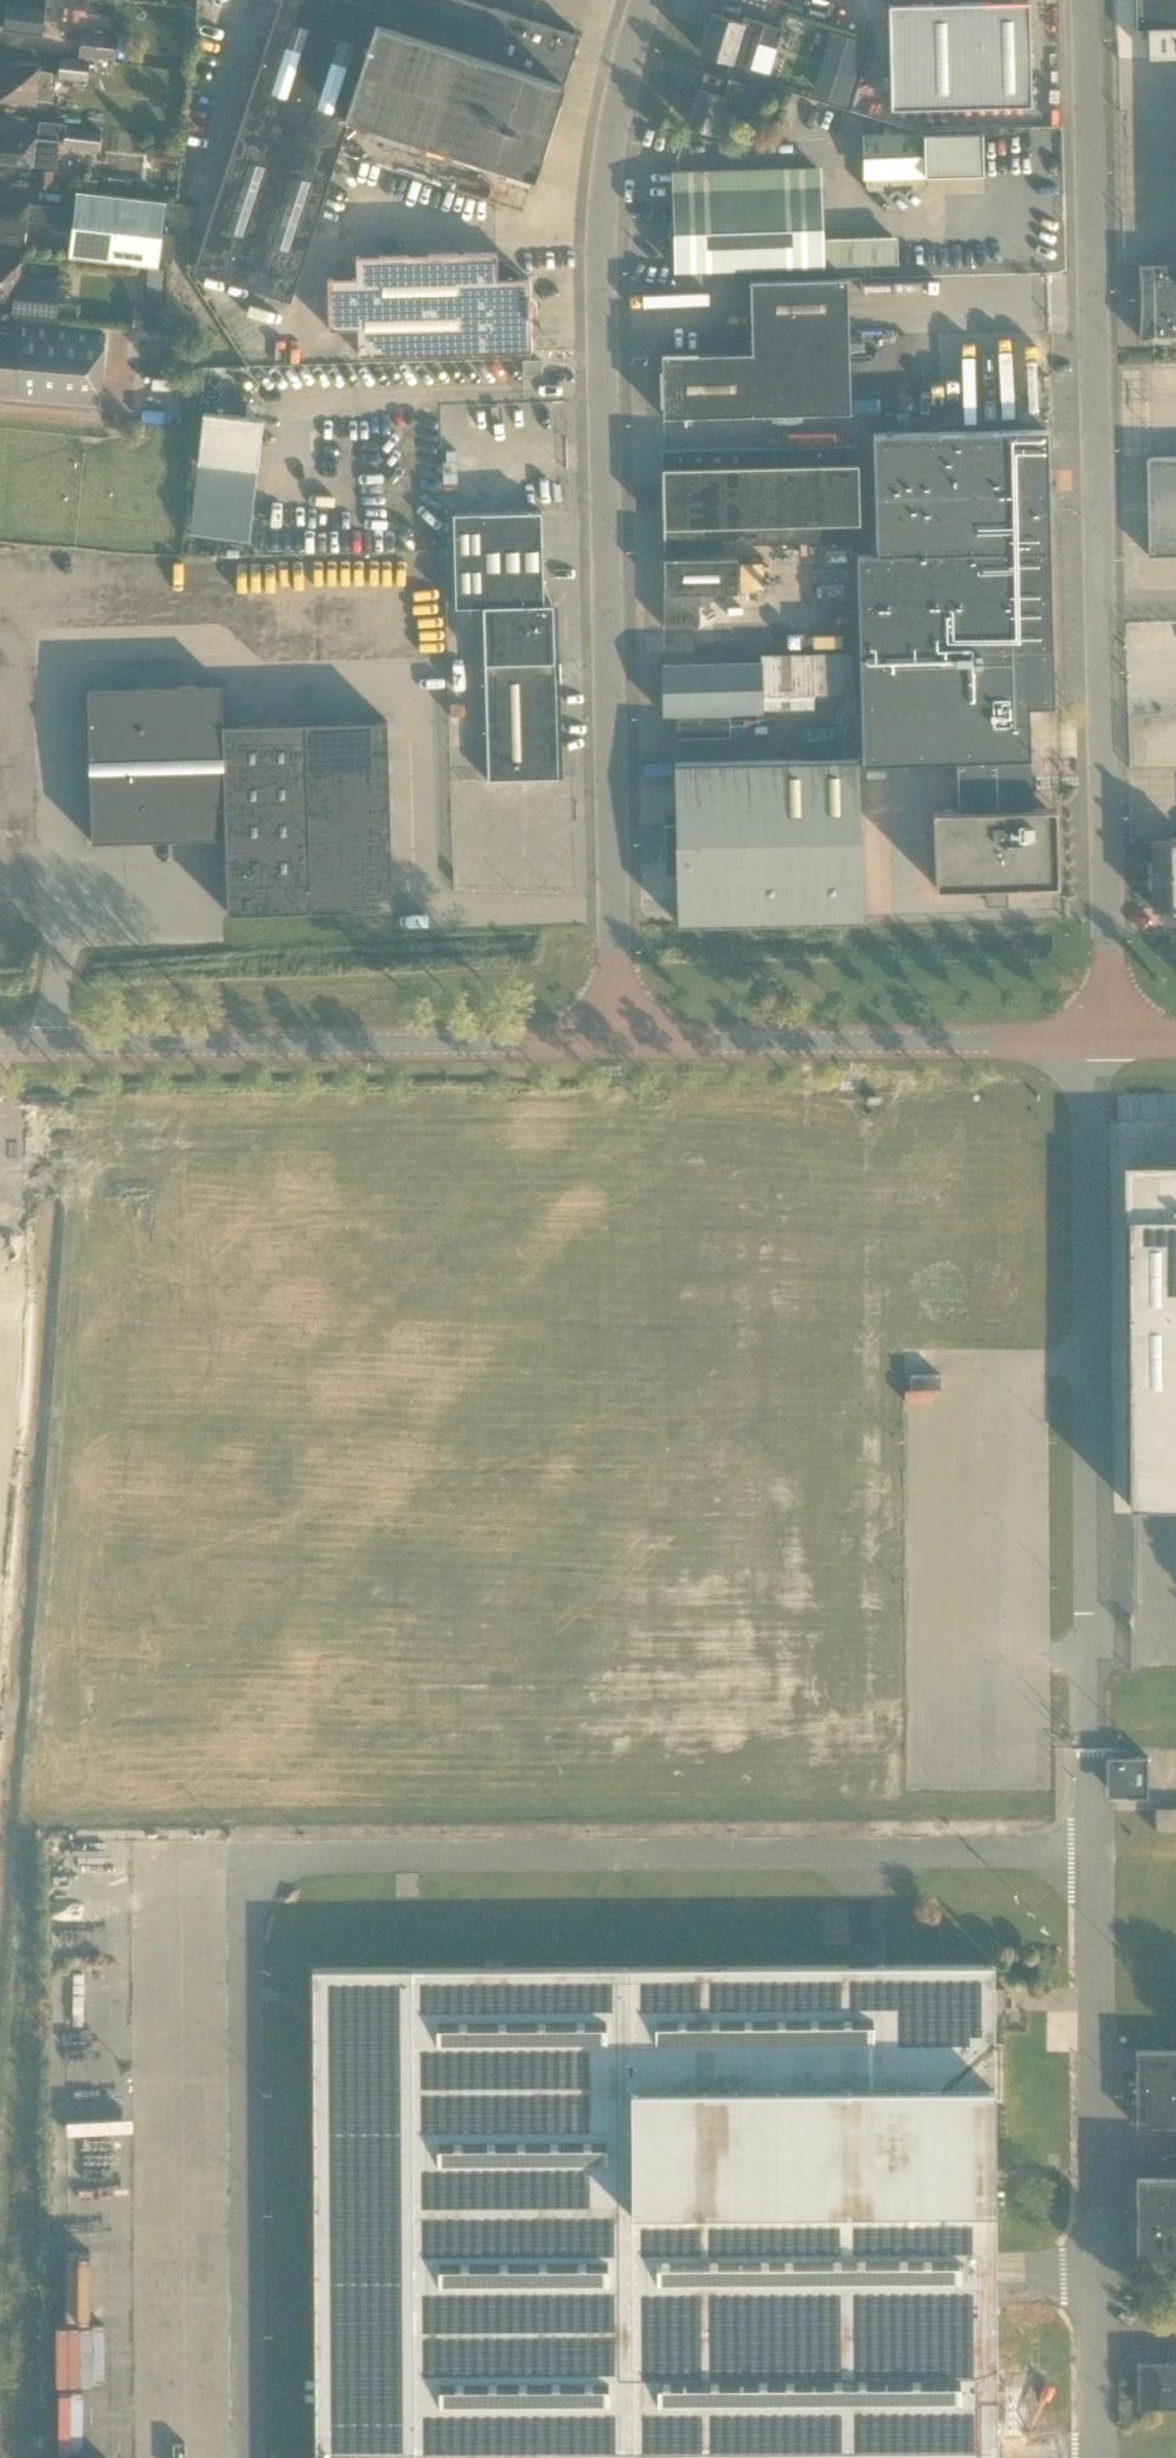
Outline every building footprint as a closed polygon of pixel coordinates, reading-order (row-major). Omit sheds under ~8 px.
[(87,0),(47,0),(47,1),(42,0),(9,0),(9,1),(6,6),(7,13),(5,26),(43,31),(45,16),(63,19),(65,4),(86,7),(87,0)] [(487,4),(476,0),(384,0),(381,8),(355,0),(334,0),(331,8),(307,0),(280,0),(194,269),(291,300),(350,117),(535,177),(581,34),(487,4)] [(991,0),(890,3),(894,107),(1033,103),(1031,26),(1030,0),(992,1),(991,0)] [(1138,27),(1151,27),(1152,56),(1175,56),(1175,0),(1138,0),(1138,27)] [(743,22),(714,13),(702,51),(732,61),(729,72),(745,76),(748,66),(751,67),(759,42),(776,47),(782,27),(745,16),(743,22)] [(82,29),(79,55),(115,60),(118,33),(82,29)] [(58,77),(87,80),(90,60),(61,56),(58,77)] [(49,99),(52,71),(38,70),(38,67),(2,64),(1,68),(0,70),(0,78),(0,79),(0,81),(0,98),(35,102),(35,98),(49,99)] [(854,77),(820,67),(812,94),(846,104),(854,77)] [(765,115),(772,92),(730,78),(724,96),(701,89),(690,123),(723,134),(733,105),(765,115)] [(64,146),(99,150),(102,129),(66,125),(64,146)] [(923,186),(922,173),(983,171),(982,132),(865,136),(866,175),(867,175),(868,188),(923,186)] [(57,168),(60,140),(0,133),(0,162),(57,168)] [(178,148),(154,147),(152,166),(177,168),(178,148)] [(894,236),(821,238),(820,187),(819,187),(818,168),(773,169),(774,170),(701,172),(700,170),(677,171),(677,191),(676,191),(678,268),(895,262),(894,236)] [(35,184),(52,186),(53,171),(37,170),(35,184)] [(166,200),(79,191),(78,208),(0,200),(0,242),(25,245),(28,219),(76,224),(72,256),(159,266),(166,200)] [(498,262),(497,251),(357,255),(357,277),(328,277),(330,328),(358,327),(359,353),(532,349),(531,316),(536,310),(536,300),(530,294),(530,277),(514,278),(514,269),(506,262),(498,262)] [(59,282),(18,278),(20,263),(0,261),(0,297),(15,299),(13,314),(55,318),(59,282)] [(1175,278),(1175,263),(1141,264),(1143,288),(1143,312),(1141,336),(1175,336),(1175,278)] [(163,281),(164,268),(149,267),(148,280),(163,281)] [(852,412),(849,277),(751,279),(752,332),(740,332),(733,340),(733,351),(662,353),(664,416),(852,412)] [(131,324),(158,327),(160,311),(133,308),(131,324)] [(98,407),(105,335),(23,327),(23,334),(0,332),(0,397),(98,407)] [(1051,336),(1020,337),(1022,395),(1053,394),(1051,336)] [(542,372),(541,358),(524,358),(524,372),(542,372)] [(250,539),(258,468),(264,418),(204,411),(191,532),(250,539)] [(957,759),(1031,757),(1030,705),(1054,705),(1049,429),(875,432),(877,553),(858,554),(862,762),(957,759)] [(664,467),(665,545),(860,541),(858,444),(663,449),(664,467)] [(1149,456),(1151,555),(1175,554),(1175,456),(1149,456)] [(544,603),(541,510),(453,513),(456,606),(484,605),(489,779),(558,777),(553,603),(544,603)] [(738,591),(738,557),(664,557),(665,625),(700,625),(700,592),(738,591)] [(730,735),(729,711),(814,709),(813,695),(852,694),(851,652),(761,654),(761,662),(663,664),(665,712),(678,712),(678,736),(730,735)] [(387,720),(224,724),(222,683),(87,687),(92,841),(226,837),(228,911),(393,907),(387,720)] [(667,839),(860,835),(858,757),(675,761),(677,822),(667,822),(667,839)] [(958,808),(1032,806),(1032,788),(1036,788),(1036,783),(1031,783),(1031,757),(957,759),(958,808)] [(1032,806),(958,808),(934,809),(936,886),(984,885),(985,899),(1007,899),(1007,884),(1059,883),(1056,805),(1032,806)] [(860,835),(667,839),(668,862),(677,861),(678,924),(862,919),(860,835)] [(1170,838),(1170,840),(1151,840),(1152,874),(1175,874),(1175,838),(1170,838)] [(1152,874),(1153,908),(1172,907),(1172,909),(1175,909),(1175,874),(1152,874)] [(1129,1467),(1175,1467),(1175,1166),(1128,1166),(1128,1167),(1129,1467)] [(1147,1757),(1107,1756),(1107,1795),(1147,1795),(1147,1757)] [(1155,1831),(1175,1831),(1175,1807),(1155,1807),(1155,1831)] [(992,1959),(313,1963),(315,2457),(995,2457),(992,1959)] [(1136,2045),(1135,2122),(1175,2122),(1175,2045),(1136,2045)] [(1136,2174),(1136,2252),(1175,2252),(1175,2175),(1136,2174)] [(1175,2406),(1175,2362),(1137,2362),(1136,2406),(1175,2406)]
